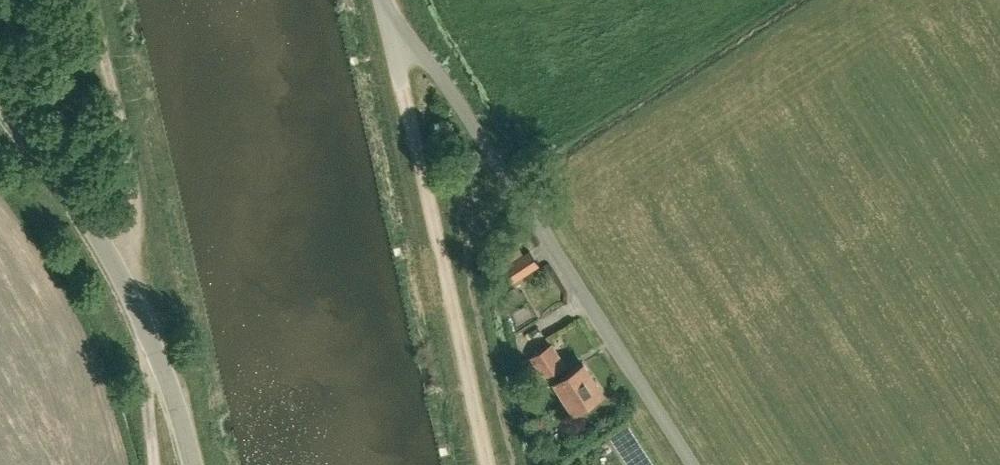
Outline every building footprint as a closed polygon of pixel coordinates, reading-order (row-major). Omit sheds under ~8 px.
[(501,267),(511,283),(540,266),(530,250),(501,267)] [(556,379),(555,380),(575,410),(602,393),(583,362),(568,372),(564,365),(565,364),(552,343),(530,356),(544,378),(552,372),(556,379)]
